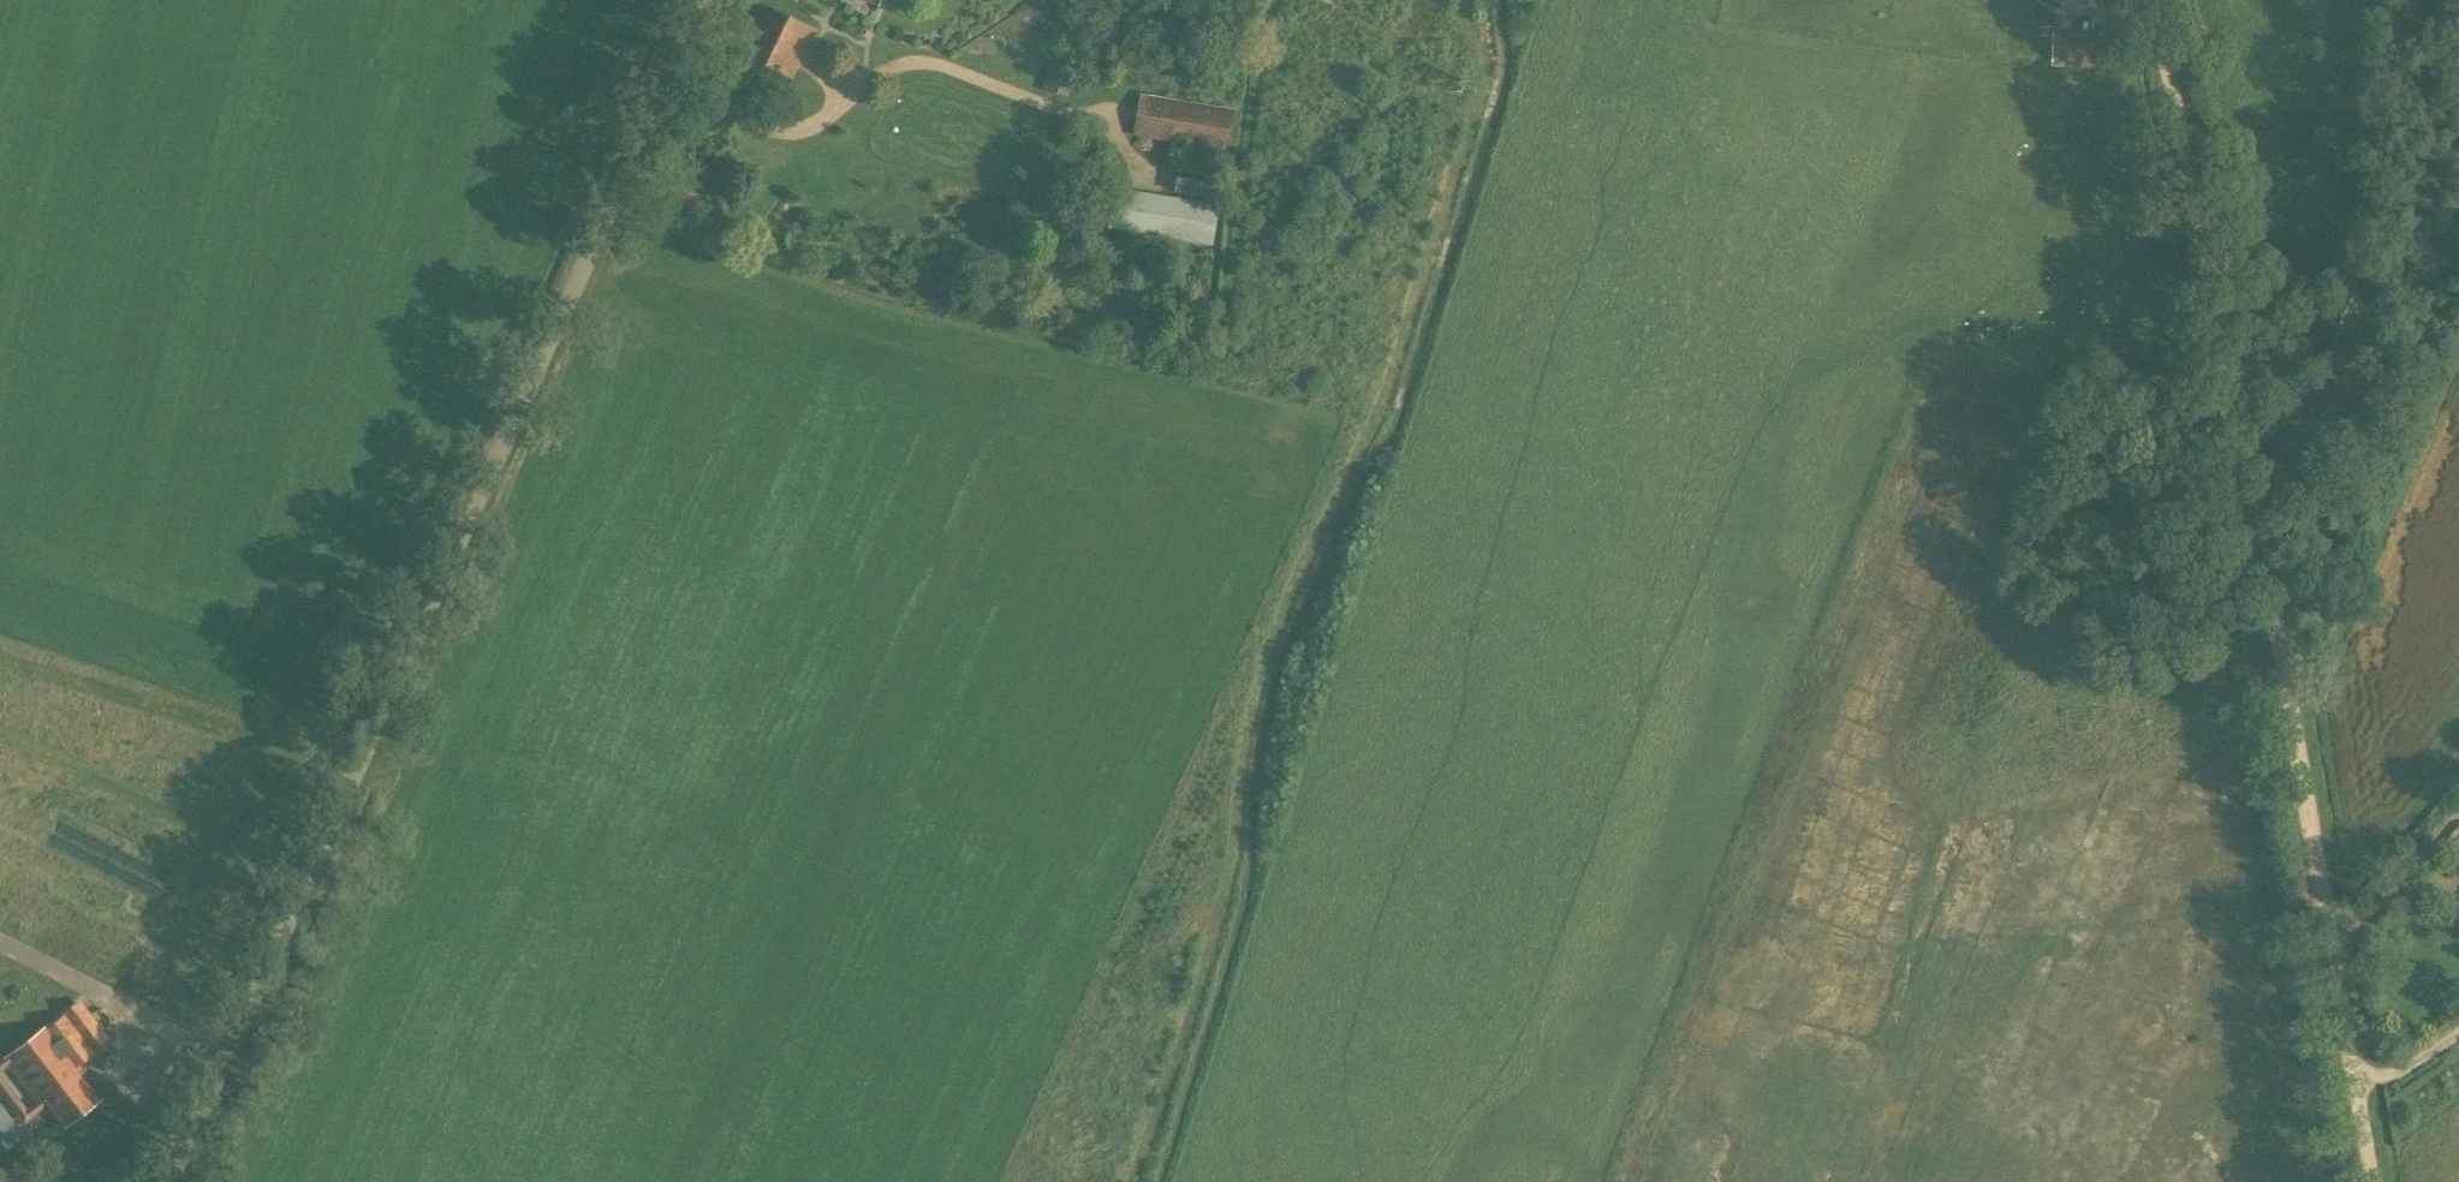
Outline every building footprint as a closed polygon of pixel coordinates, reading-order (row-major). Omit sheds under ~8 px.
[(736,52),(790,80),(815,32),(761,4),(736,52)] [(2053,65),(2110,68),(2112,33),(2054,31),(2053,65)] [(1142,93),(1135,135),(1226,150),(1233,107),(1142,93)] [(1116,188),(1109,227),(1214,245),(1220,205),(1116,188)] [(5,1059),(39,1104),(44,1100),(64,1127),(98,1102),(77,1075),(81,1071),(75,1063),(108,1038),(80,1001),(47,1026),(5,1059)]
